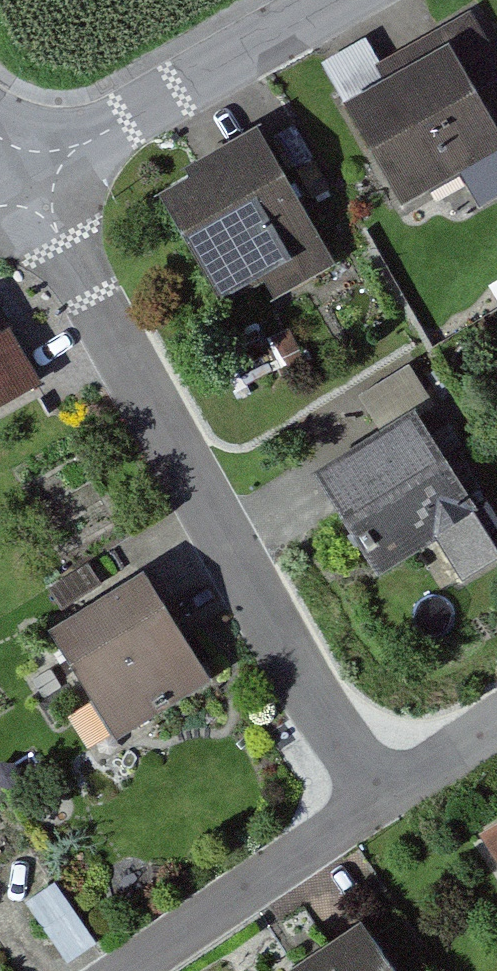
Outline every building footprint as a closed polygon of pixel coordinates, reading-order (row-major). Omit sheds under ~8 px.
[(354,103),(409,204),(496,156),(496,118),(458,47),(354,103)] [(267,138),(182,185),(248,303),(333,257),(267,138)] [(41,397),(0,327),(0,420),(41,397)] [(483,518),(419,419),(328,477),(392,576),(483,518)] [(140,578),(59,634),(133,740),(214,683),(140,578)] [(481,836),(496,861),(496,826),(481,836)] [(73,957),(98,940),(58,882),(33,900),(73,957)] [(279,970),(392,970),(360,920),(279,970)]
